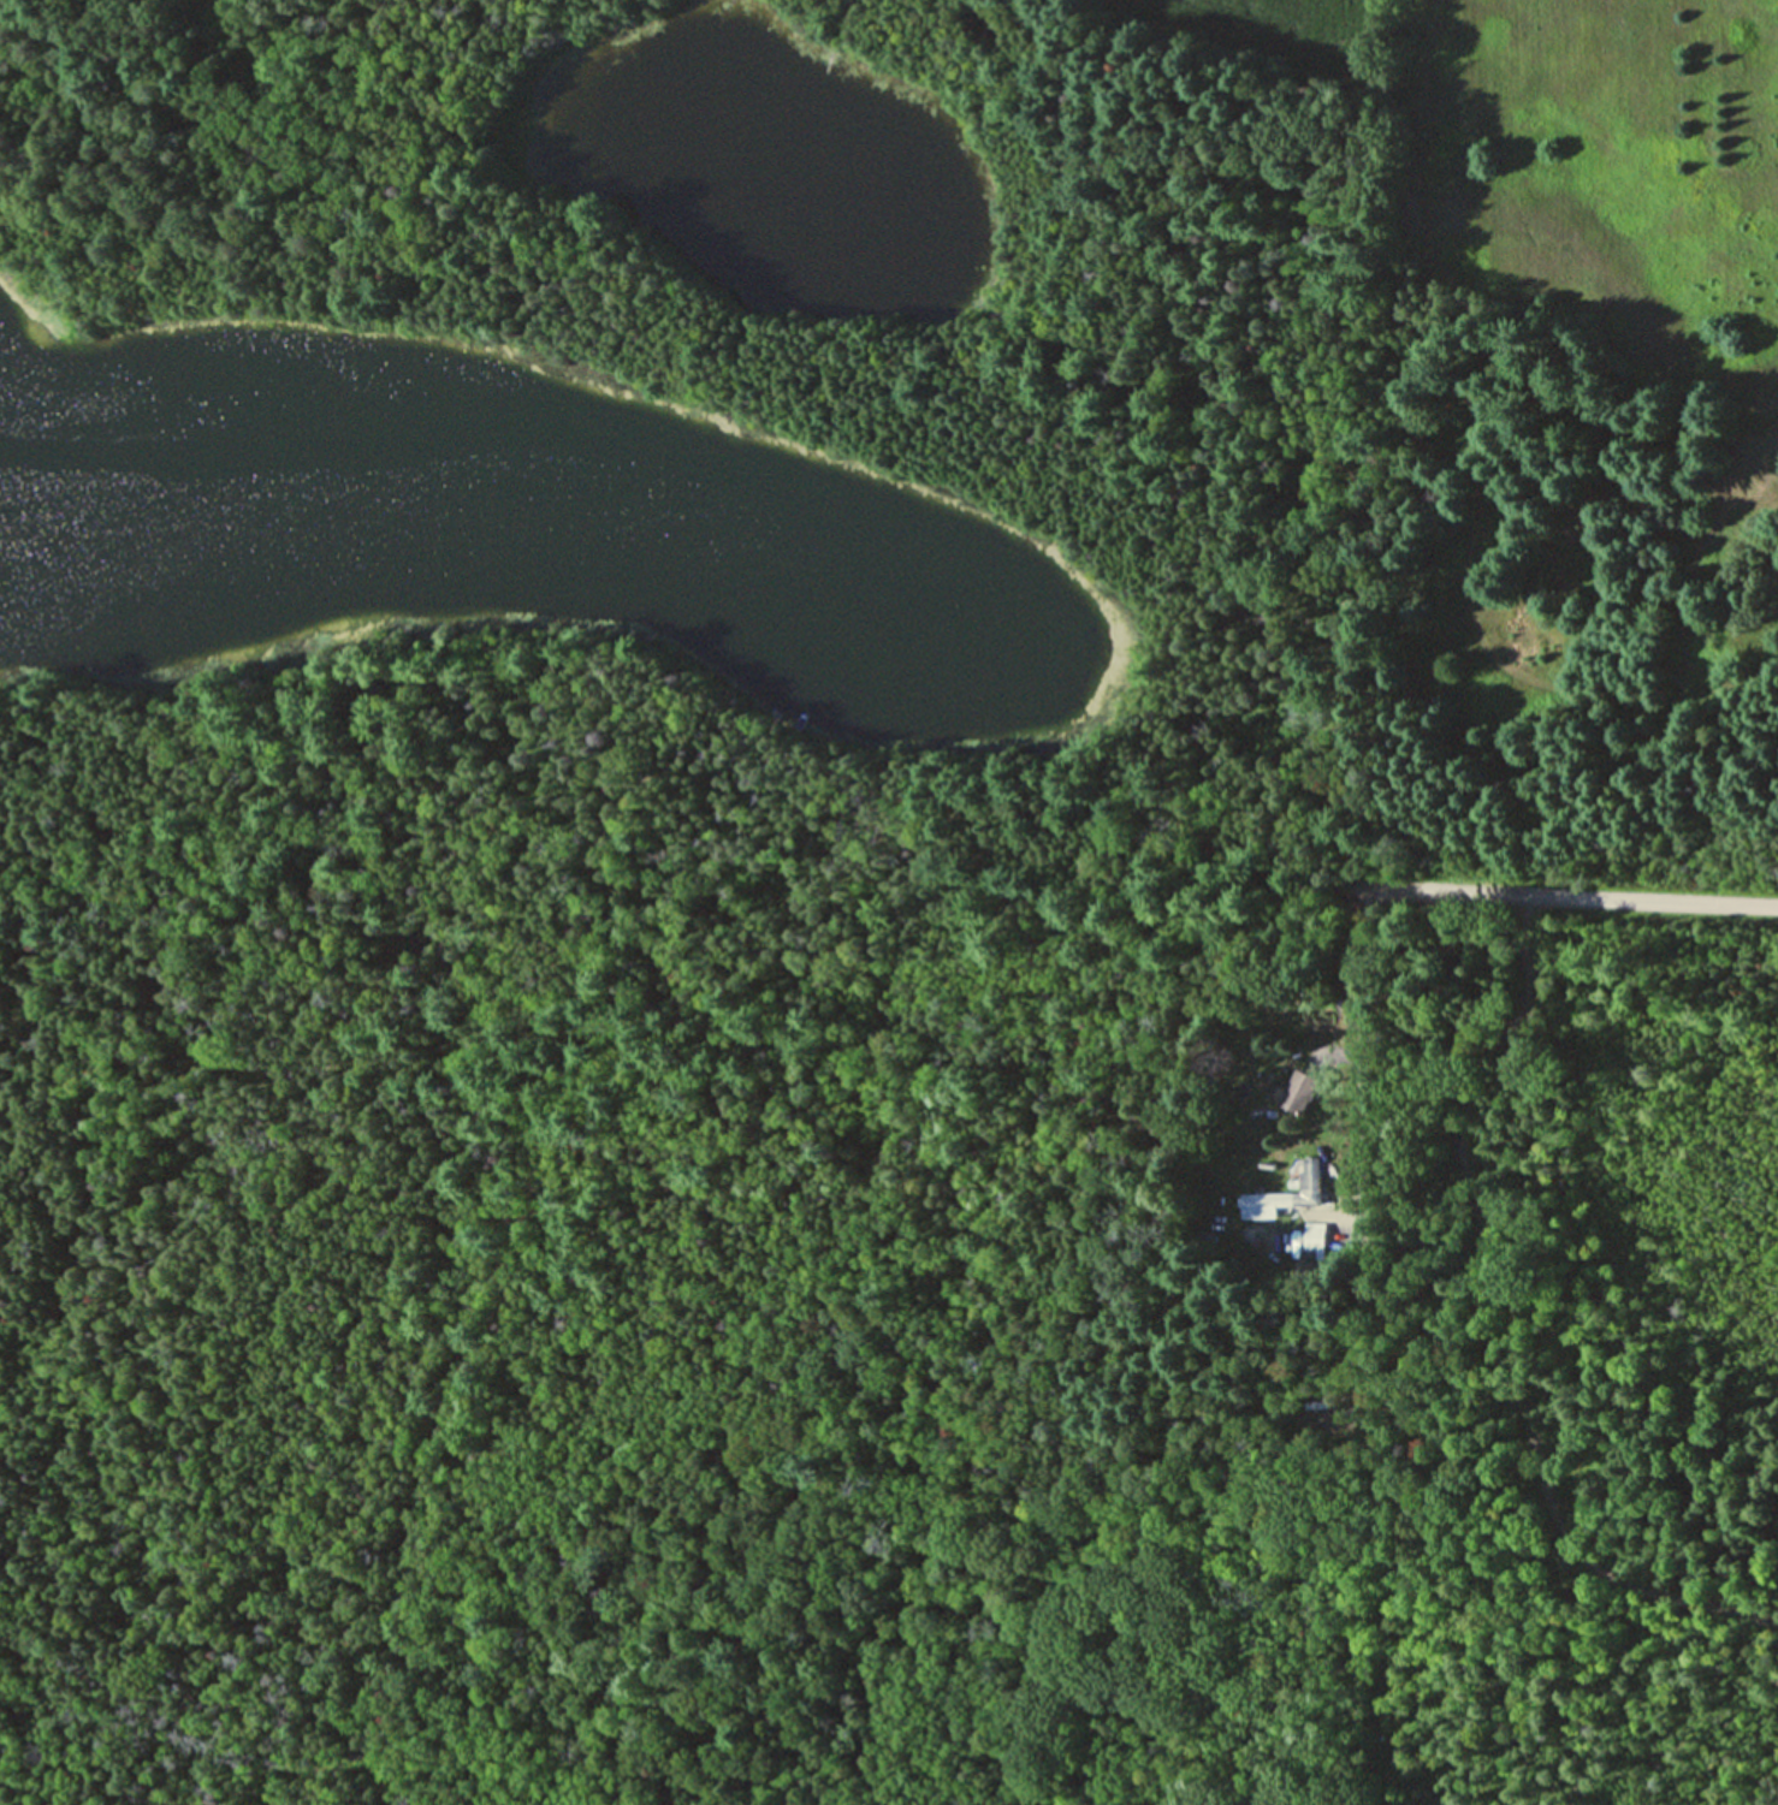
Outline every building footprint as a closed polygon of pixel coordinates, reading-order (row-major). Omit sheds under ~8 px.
[(1282,1109),(1307,1116),(1320,1075),(1295,1067),(1282,1109)] [(1244,1206),(1320,1207),(1320,1156),(1299,1156),(1298,1193),(1244,1192),(1244,1206)] [(1333,1222),(1310,1222),(1311,1254),(1334,1253),(1333,1222)]
